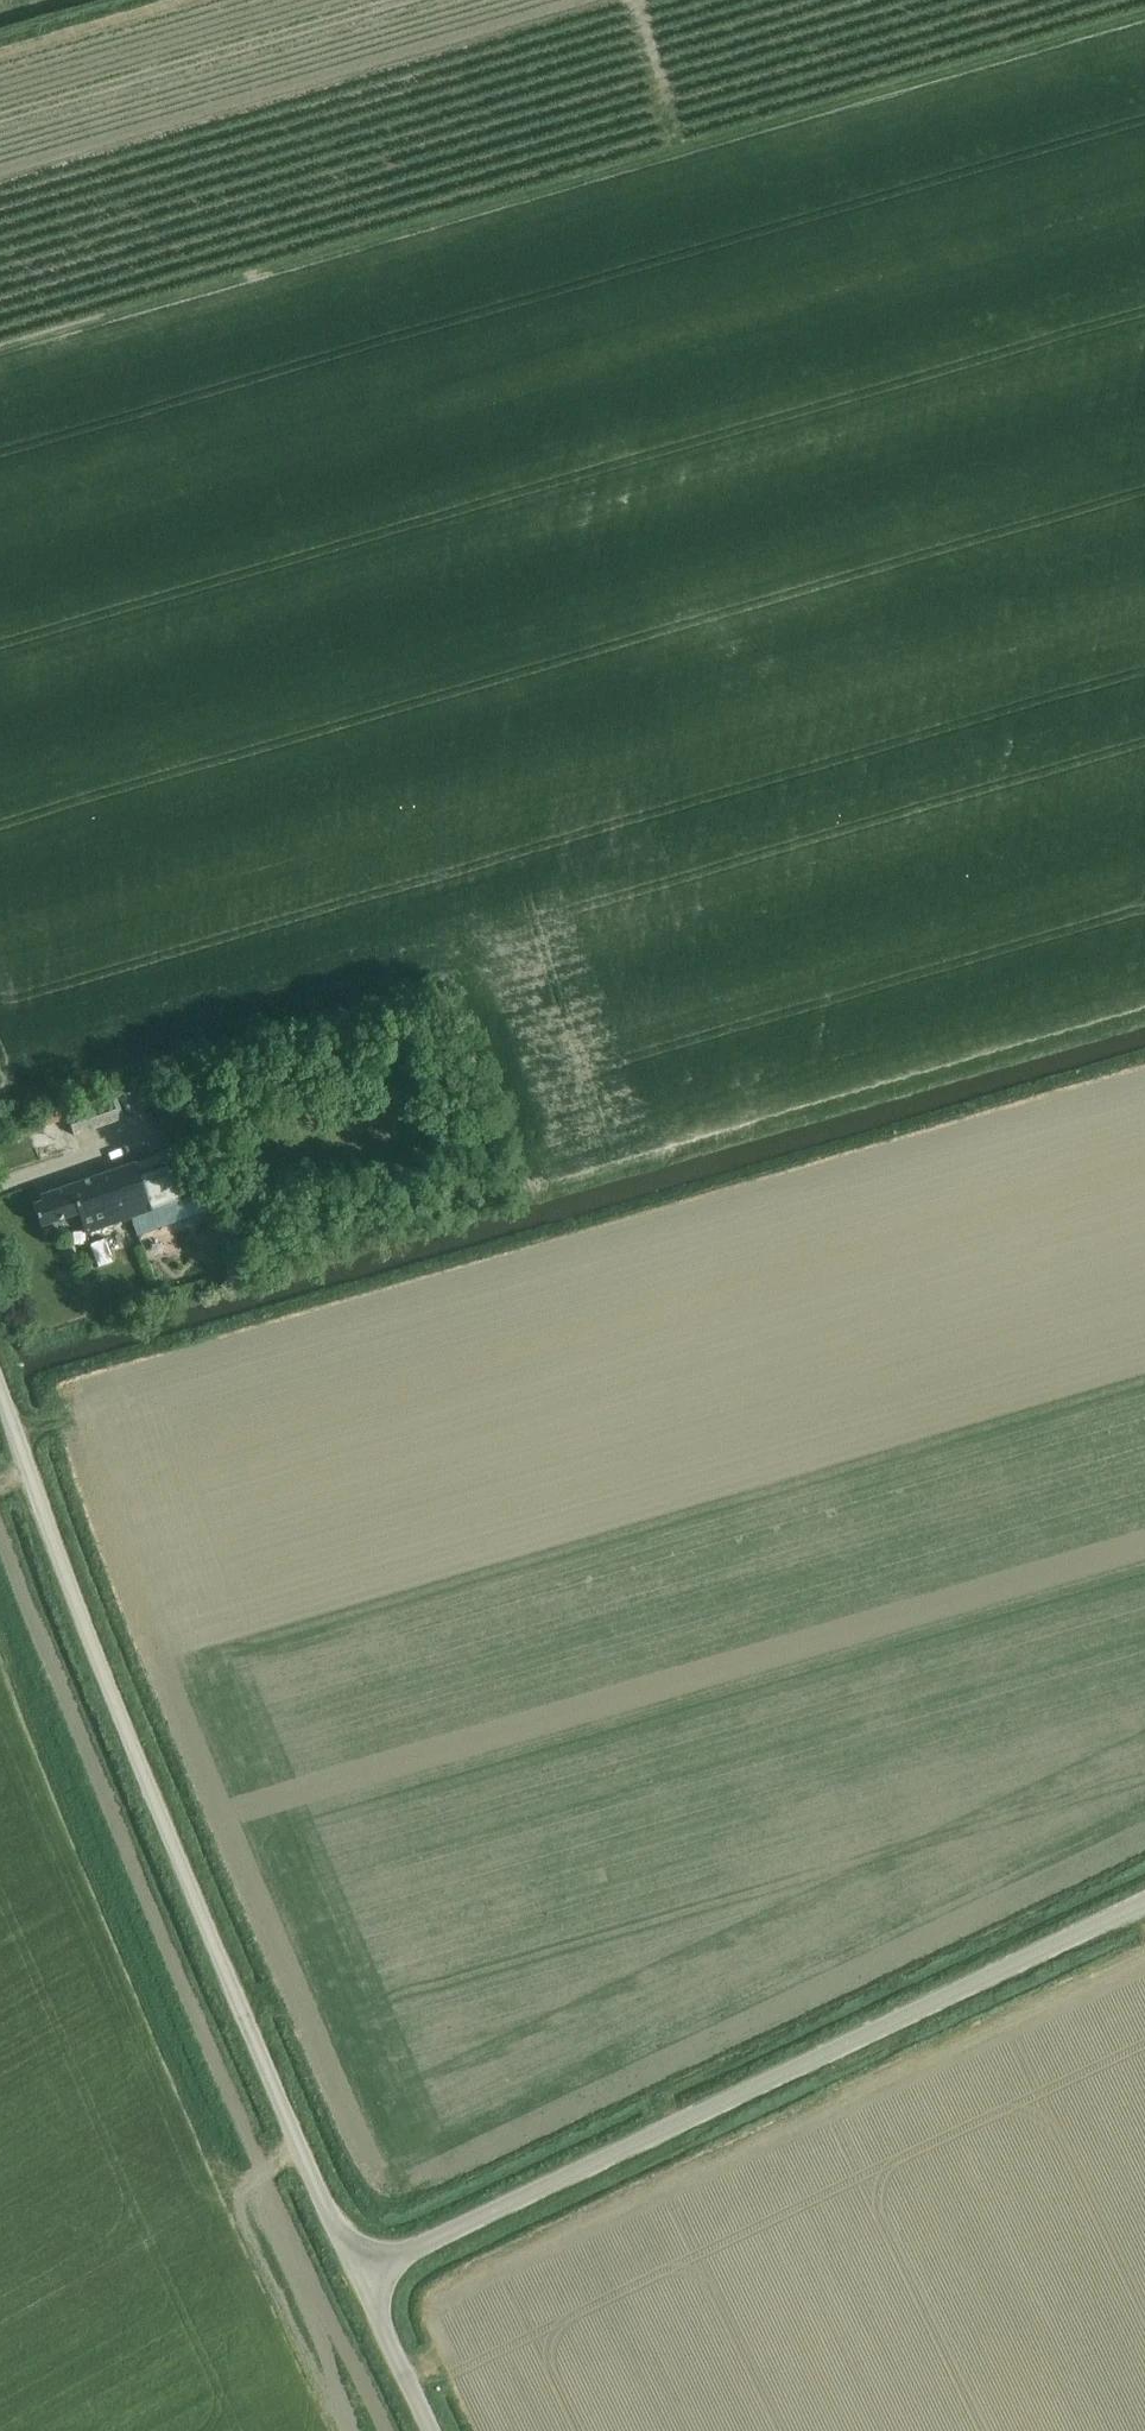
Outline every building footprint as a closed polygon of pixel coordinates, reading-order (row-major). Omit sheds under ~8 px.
[(64,1111),(73,1135),(118,1120),(109,1095),(64,1111)] [(180,1157),(160,1164),(157,1154),(39,1195),(41,1202),(32,1205),(40,1226),(78,1213),(85,1233),(128,1218),(134,1236),(173,1222),(167,1204),(173,1202),(167,1183),(187,1176),(180,1157)] [(85,1245),(93,1268),(112,1262),(104,1238),(85,1245)]
